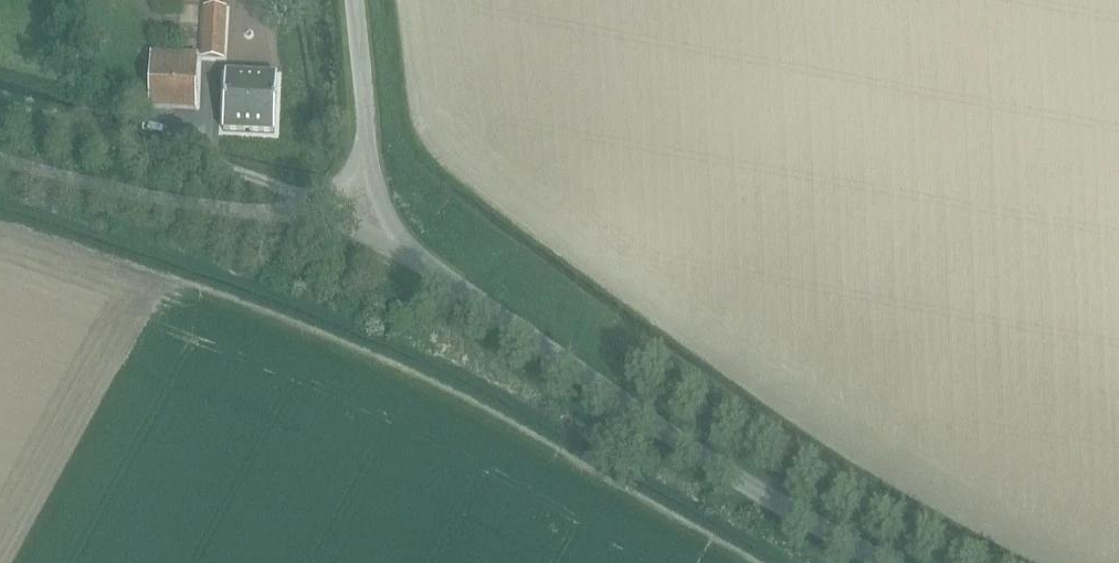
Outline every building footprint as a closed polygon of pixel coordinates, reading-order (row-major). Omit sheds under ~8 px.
[(226,56),(228,8),(209,7),(207,55),(226,56)] [(197,109),(199,56),(155,54),(153,108),(197,109)] [(275,131),(278,74),(228,72),(225,129),(275,131)]
